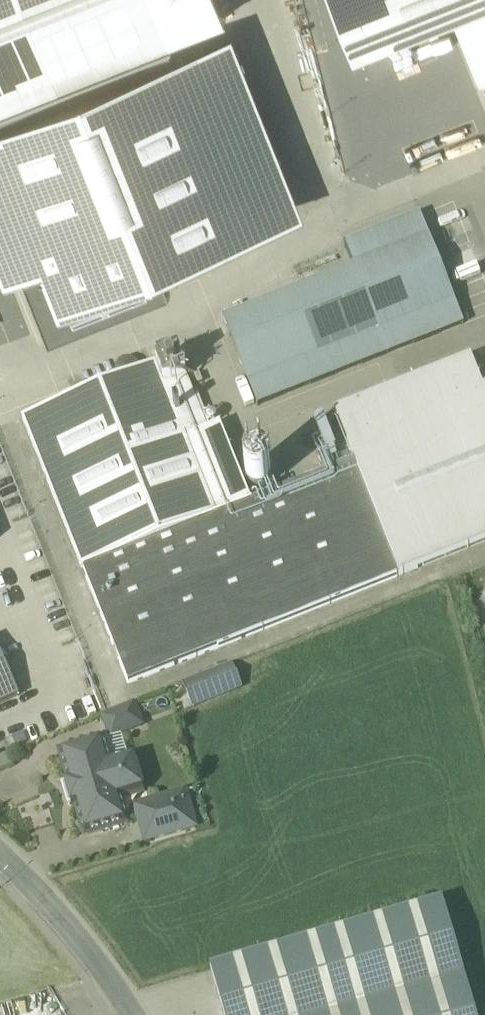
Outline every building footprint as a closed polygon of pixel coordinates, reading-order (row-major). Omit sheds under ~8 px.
[(175,42),(159,0),(0,0),(0,112),(175,42)] [(361,61),(484,11),(484,0),(337,0),(361,61)] [(0,126),(0,264),(6,278),(25,271),(50,336),(168,289),(161,268),(302,213),(232,35),(0,126)] [(218,299),(262,408),(468,326),(424,217),(218,299)] [(132,686),(484,546),(484,385),(476,362),(339,415),(359,465),(256,506),(225,428),(212,433),(183,358),(27,420),(132,686)] [(23,699),(0,645),(0,709),(23,699)] [(232,668),(183,687),(193,713),(242,694),(232,668)] [(142,710),(105,722),(109,734),(114,748),(151,736),(142,710)] [(98,744),(61,754),(80,824),(83,834),(123,823),(116,798),(142,792),(133,759),(104,767),(98,744)] [(0,758),(0,772),(15,767),(10,754),(0,758)] [(190,795),(139,810),(149,845),(200,830),(190,795)] [(216,973),(228,1014),(478,1014),(468,983),(446,906),(216,973)]
